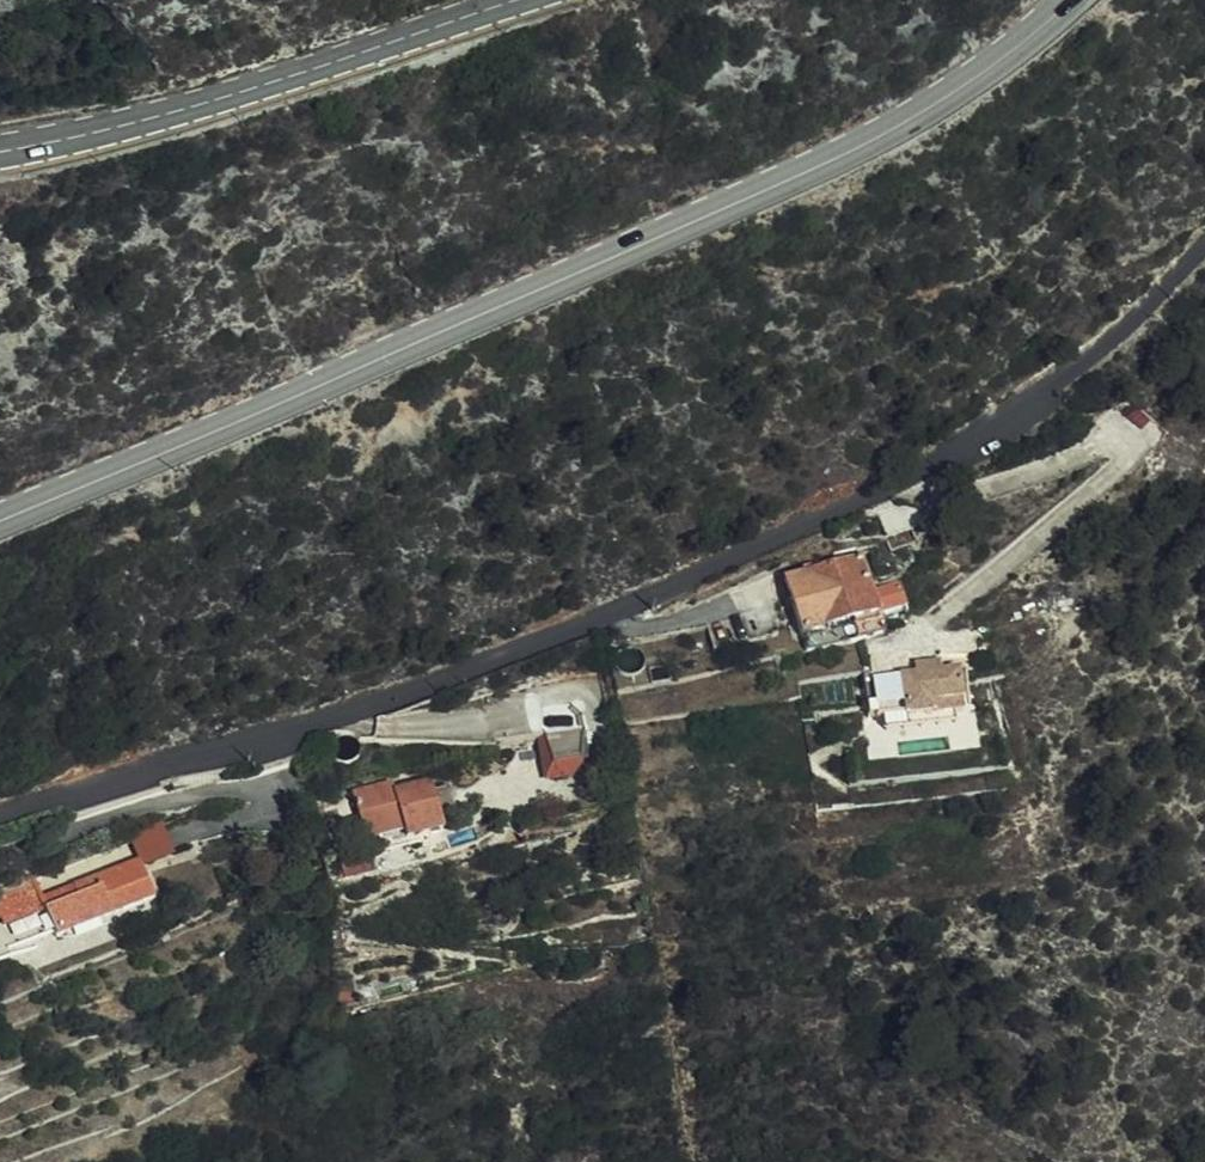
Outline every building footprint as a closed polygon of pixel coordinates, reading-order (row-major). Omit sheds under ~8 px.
[(858,644),(839,564),(834,565),(832,558),(776,572),(779,581),(788,579),(806,657),(858,644)] [(861,558),(839,564),(858,644),(881,638),(861,558)] [(914,680),(928,679),(927,668),(914,669),(914,680)] [(928,679),(941,678),(941,668),(927,668),(928,679)] [(957,677),(941,678),(928,679),(914,680),(871,682),(875,721),(881,721),(901,720),(902,722),(910,722),(911,719),(932,717),(932,721),(954,719),(962,718),(957,677)] [(954,730),(954,719),(932,721),(932,717),(911,719),(910,722),(902,722),(901,720),(881,721),(883,736),(954,730)] [(577,753),(579,719),(537,728),(547,771),(567,766),(577,753)] [(432,789),(430,781),(394,790),(391,781),(351,793),(365,841),(404,831),(407,840),(443,830),(438,811),(454,807),(448,785),(432,789)] [(138,860),(98,876),(114,915),(154,899),(138,860)] [(98,876),(76,885),(81,896),(46,910),(56,931),(57,934),(58,934),(59,938),(114,915),(98,876)] [(81,896),(76,885),(41,899),(46,910),(81,896)] [(46,910),(41,899),(35,886),(2,901),(11,916),(5,920),(8,928),(33,918),(32,916),(46,910)] [(2,901),(0,902),(0,922),(5,920),(11,916),(2,901)] [(56,931),(46,910),(32,916),(33,918),(42,937),(56,931)] [(57,934),(56,931),(42,937),(43,939),(57,934)]
